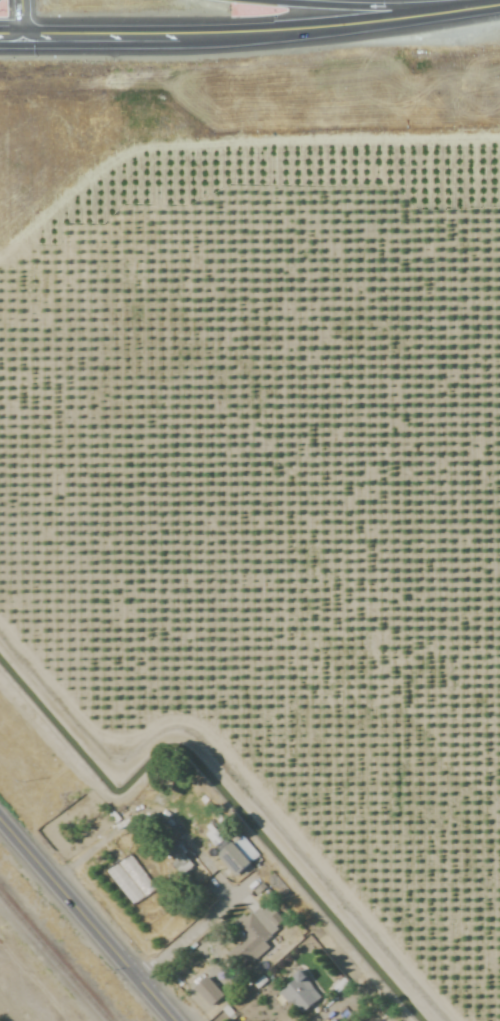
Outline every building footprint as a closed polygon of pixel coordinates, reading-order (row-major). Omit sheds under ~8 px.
[(233,876),(247,864),(227,842),(214,854),(233,876)] [(174,844),(192,864),(178,877),(166,863),(173,857),(167,851),(174,844)] [(265,945),(242,964),(230,950),(245,937),(232,921),(241,914),(243,915),(256,905),(260,910),(266,905),(271,910),(266,914),(273,924),(271,926),(273,929),(260,940),(265,945)] [(290,1002),(298,1011),(317,996),(296,969),(288,975),(291,979),(275,991),(286,1005),(290,1002)] [(189,989),(207,1009),(222,995),(204,976),(189,989)]
